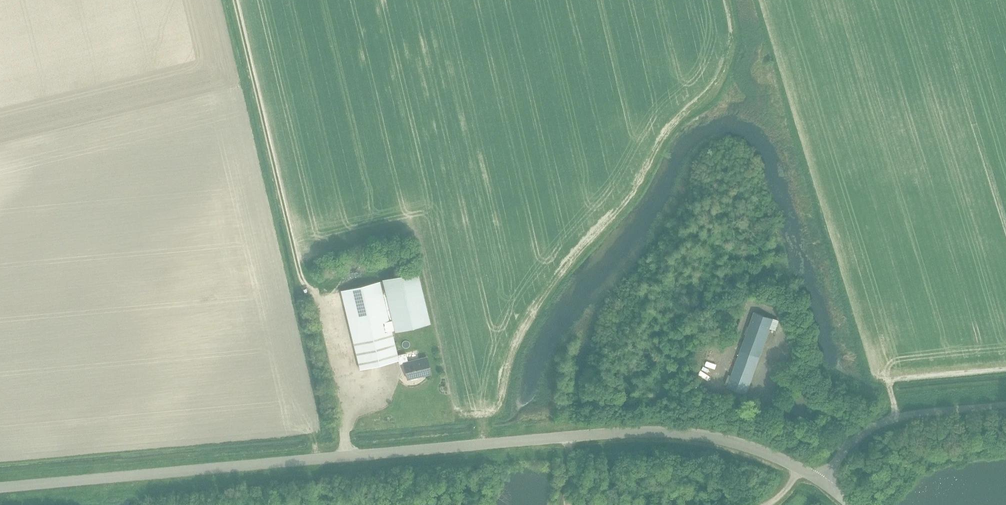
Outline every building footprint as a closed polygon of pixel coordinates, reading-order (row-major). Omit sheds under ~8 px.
[(419,272),(380,281),(393,332),(431,322),(419,272)] [(380,281),(341,291),(360,369),(398,359),(399,364),(404,363),(407,379),(431,373),(427,357),(408,361),(406,353),(398,355),(380,281)] [(741,348),(760,355),(761,355),(770,328),(776,329),(779,320),(754,311),(741,348)] [(746,393),(749,386),(760,355),(741,348),(728,386),(746,393)]
